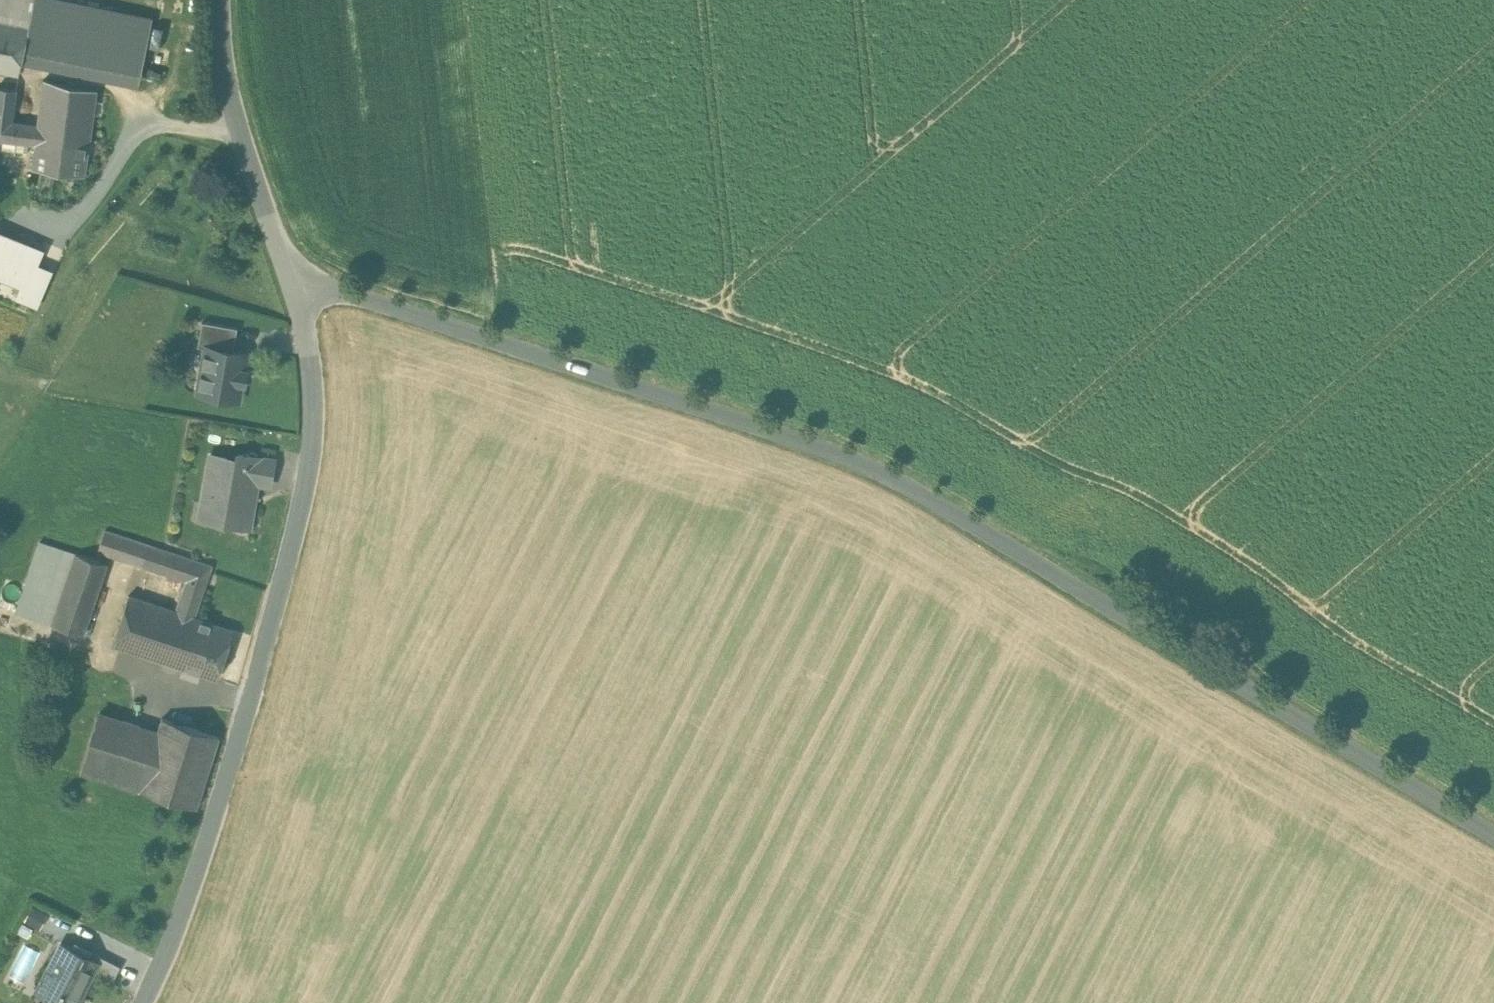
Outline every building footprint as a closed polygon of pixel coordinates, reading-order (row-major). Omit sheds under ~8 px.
[(28,26),(33,0),(0,0),(0,20),(28,26)] [(69,0),(33,0),(28,26),(23,49),(141,74),(152,17),(69,0)] [(0,20),(0,70),(18,74),(23,49),(28,26),(0,20)] [(146,48),(163,53),(170,27),(153,23),(146,48)] [(96,90),(44,79),(35,125),(33,137),(89,146),(96,90)] [(0,88),(0,139),(32,143),(33,137),(35,125),(10,121),(14,90),(0,88)] [(89,146),(33,137),(32,143),(28,167),(37,169),(33,196),(81,203),(89,146)] [(58,249),(36,246),(32,267),(54,271),(58,249)] [(237,327),(202,321),(197,345),(206,347),(206,346),(233,350),(237,327)] [(233,350),(206,346),(206,347),(198,391),(238,398),(241,381),(244,382),(246,370),(243,369),(246,353),(233,350)] [(237,463),(226,461),(227,457),(210,453),(202,501),(210,502),(207,519),(223,521),(224,523),(235,525),(237,524),(249,526),(254,493),(251,492),(252,481),(269,484),(273,459),(238,453),(237,463)] [(176,609),(129,593),(112,642),(181,665),(196,618),(193,617),(212,564),(105,528),(97,550),(186,579),(176,609)] [(75,551),(40,539),(16,610),(52,622),(75,551)] [(106,562),(75,551),(52,622),(83,632),(106,562)] [(233,631),(196,618),(181,665),(217,677),(233,631)] [(157,730),(99,712),(80,770),(139,788),(157,730)] [(218,735),(162,717),(157,730),(139,788),(196,806),(218,735)] [(36,992),(57,1002),(74,1002),(90,972),(97,959),(89,954),(63,941),(36,992)] [(119,965),(91,950),(89,954),(97,959),(90,972),(110,982),(119,965)]
